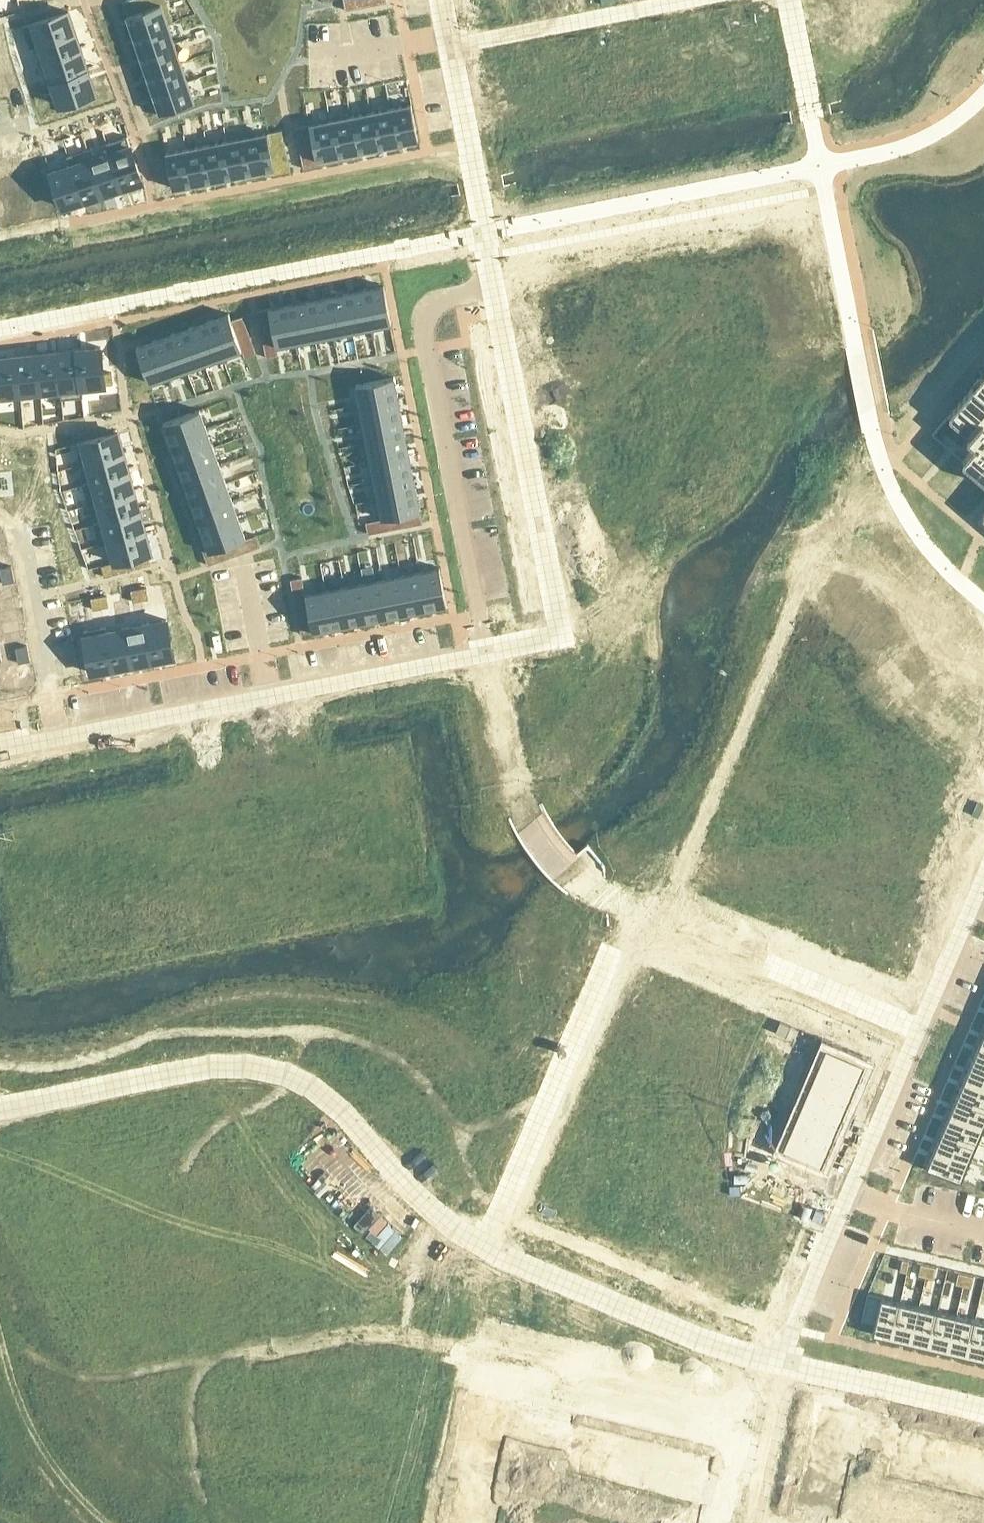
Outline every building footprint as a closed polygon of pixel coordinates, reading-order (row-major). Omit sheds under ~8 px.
[(121,0),(126,14),(134,12),(130,0),(123,0),(121,0)] [(134,12),(142,9),(139,0),(130,0),(134,12)] [(142,9),(150,6),(148,0),(139,0),(142,9)] [(345,10),(353,8),(352,0),(343,0),(345,10)] [(353,8),(361,7),(360,0),(352,0),(353,8)] [(134,12),(126,14),(133,34),(167,23),(161,3),(158,4),(150,6),(142,9),(134,12)] [(68,11),(22,26),(29,47),(34,46),(34,45),(75,31),(68,11)] [(167,23),(133,34),(139,54),(174,42),(167,23)] [(75,31),(34,45),(34,46),(40,64),(81,50),(75,31)] [(174,42),(139,54),(146,73),(180,61),(174,42)] [(81,50),(40,64),(47,84),(51,83),(51,82),(87,70),(81,50)] [(180,61),(146,73),(152,92),(187,81),(180,61)] [(87,70),(51,82),(51,83),(58,104),(61,112),(72,108),(70,101),(95,92),(87,70)] [(187,81),(152,92),(159,112),(194,101),(187,81)] [(410,104),(390,108),(397,143),(417,139),(410,104)] [(390,108),(370,112),(377,147),(397,143),(390,108)] [(370,112),(350,116),(357,151),(377,147),(370,112)] [(350,116),(330,120),(337,155),(357,151),(350,116)] [(330,120),(309,124),(310,132),(312,140),(314,149),(315,157),(316,159),(337,155),(330,120)] [(309,124),(294,127),(296,135),(310,132),(309,124)] [(268,132),(267,132),(268,141),(283,138),(281,129),(268,132)] [(267,132),(246,136),(253,172),(274,168),(273,165),(272,157),(270,149),(268,141),(267,132)] [(310,132),(296,135),(298,143),(312,140),(310,132)] [(126,136),(105,143),(108,152),(109,152),(121,188),(141,181),(126,136)] [(246,136),(226,140),(233,176),(253,172),(246,136)] [(283,138),(268,141),(270,149),(285,146),(283,138)] [(226,140),(206,144),(213,180),(233,176),(226,140)] [(312,140),(298,143),(299,151),(314,149),(312,140)] [(206,144),(186,148),(193,184),(213,180),(206,144)] [(285,146),(270,149),(272,157),(286,154),(285,146)] [(186,148),(165,152),(172,188),(193,184),(186,148)] [(88,149),(66,156),(69,165),(70,164),(82,201),(102,194),(90,158),(91,158),(88,149)] [(314,149),(299,151),(301,160),(315,157),(314,149)] [(91,158),(90,158),(102,194),(121,188),(109,152),(108,152),(91,158)] [(286,154),(272,157),(273,165),(288,162),(286,154)] [(315,157),(301,160),(303,168),(317,165),(316,159),(315,157)] [(288,162),(273,165),(274,168),(275,174),(290,171),(288,162)] [(69,165),(50,171),(62,208),(82,201),(70,164),(69,165)] [(0,176),(0,222),(9,221),(0,176)] [(383,285),(363,289),(371,327),(391,323),(383,285)] [(363,289),(344,292),(352,330),(371,327),(363,289)] [(344,292),(326,296),(333,334),(338,333),(352,330),(344,292)] [(326,296),(307,300),(314,338),(333,334),(326,296)] [(307,300),(288,304),(295,342),(314,338),(307,300)] [(288,304),(268,308),(270,315),(271,323),(273,331),(274,339),(275,346),(295,342),(288,304)] [(268,308),(256,310),(257,318),(270,315),(268,308)] [(220,316),(209,320),(222,356),(241,349),(238,342),(236,334),(233,327),(230,319),(228,313),(220,316)] [(242,315),(230,319),(233,327),(245,323),(242,315)] [(270,315),(257,318),(259,326),(271,323),(270,315)] [(209,320),(191,326),(204,363),(207,362),(222,356),(209,320)] [(245,323),(233,327),(236,334),(247,330),(245,323)] [(271,323),(259,326),(261,333),(273,331),(271,323)] [(191,326),(173,333),(186,369),(204,363),(191,326)] [(247,330),(236,334),(238,342),(250,338),(247,330)] [(273,331),(261,333),(262,341),(274,339),(273,331)] [(173,333),(155,339),(168,376),(186,369),(173,333)] [(250,338),(238,342),(241,349),(253,345),(250,338)] [(155,339),(136,346),(149,382),(168,376),(155,339)] [(274,339),(262,341),(264,349),(276,347),(275,346),(274,339)] [(253,345),(241,349),(244,357),(246,356),(255,353),(254,348),(253,345)] [(100,346),(76,349),(80,387),(82,387),(104,384),(112,383),(111,372),(103,372),(100,346)] [(276,347),(264,349),(265,357),(275,355),(277,355),(276,347)] [(76,349),(56,351),(61,394),(60,394),(60,399),(83,396),(82,387),(80,387),(76,349)] [(56,351),(36,353),(40,391),(39,391),(39,396),(60,394),(61,394),(56,351)] [(36,353),(15,355),(20,393),(39,391),(40,391),(36,353)] [(0,357),(0,395),(20,393),(15,355),(0,357)] [(972,387),(983,398),(983,373),(972,387)] [(393,376),(355,384),(359,404),(397,396),(393,376)] [(953,409),(961,416),(956,422),(969,434),(967,436),(967,437),(975,443),(966,453),(974,460),(969,466),(983,479),(983,398),(972,387),(953,409)] [(397,396),(359,404),(363,423),(401,415),(397,396)] [(184,414),(163,422),(170,441),(206,428),(199,409),(184,414)] [(401,415),(363,423),(367,442),(404,434),(401,415)] [(206,428),(170,441),(176,459),(212,446),(206,428)] [(118,431),(76,443),(82,464),(87,463),(86,462),(123,452),(118,431)] [(404,434),(367,442),(368,451),(370,460),(408,453),(408,451),(404,434)] [(212,446),(176,459),(182,477),(219,464),(212,446)] [(123,452),(86,462),(87,463),(91,481),(92,482),(129,472),(123,452)] [(408,453),(370,460),(374,479),(412,472),(408,453)] [(219,464),(182,477),(189,495),(225,482),(219,464)] [(91,481),(82,483),(88,505),(93,504),(92,503),(134,491),(129,472),(92,482),(91,481)] [(412,472),(374,479),(378,498),(416,490),(412,472)] [(225,482),(189,495),(195,514),(232,501),(225,482)] [(416,490),(378,498),(382,518),(388,517),(396,515),(404,514),(412,512),(420,510),(416,490)] [(134,491),(92,503),(93,504),(98,521),(98,522),(139,511),(134,491)] [(232,501),(195,514),(202,532),(238,519),(232,501)] [(420,510),(412,512),(414,524),(422,523),(420,510)] [(98,521),(93,523),(99,544),(108,542),(108,541),(145,531),(139,511),(98,522),(98,521)] [(412,512),(404,514),(406,526),(414,524),(412,512)] [(404,514),(396,515),(398,527),(406,526),(404,514)] [(396,515),(388,517),(391,529),(398,527),(396,515)] [(382,518),(380,518),(383,530),(391,529),(388,517),(382,518)] [(380,518),(373,520),(375,532),(383,530),(380,518)] [(238,519),(202,532),(209,551),(211,550),(218,547),(226,545),(233,542),(241,539),(245,538),(238,519)] [(373,520),(365,521),(365,523),(367,533),(375,532),(373,520)] [(145,531),(108,541),(108,542),(113,561),(114,561),(115,561),(123,559),(131,557),(138,555),(147,552),(150,551),(145,531)] [(256,534),(248,537),(252,548),(260,546),(256,535),(256,534)] [(245,538),(241,539),(245,551),(252,548),(248,537),(245,538)] [(241,539),(233,542),(237,554),(245,551),(241,539)] [(233,542),(226,545),(230,556),(237,554),(233,542)] [(226,545),(218,547),(222,559),(230,556),(226,545)] [(218,547),(211,550),(215,562),(222,559),(218,547)] [(209,551),(203,553),(207,564),(215,562),(211,550),(209,551)] [(147,552),(138,555),(141,566),(150,564),(147,552)] [(138,555),(131,557),(134,568),(141,566),(138,555)] [(131,557),(123,559),(126,570),(134,568),(131,557)] [(123,559),(115,561),(118,572),(126,570),(123,559)] [(113,561),(107,563),(111,574),(118,572),(115,561),(114,561),(113,561)] [(107,563),(100,565),(103,576),(111,574),(107,563)] [(0,567),(0,573),(0,575),(12,573),(11,565),(0,567)] [(439,567),(419,571),(426,609),(446,605),(439,567)] [(419,571),(400,574),(408,612),(426,609),(419,571)] [(12,573),(0,575),(2,583),(14,581),(12,573)] [(400,574),(381,578),(389,616),(408,612),(400,574)] [(300,577),(289,579),(291,587),(303,584),(301,576),(300,577)] [(381,578),(362,582),(370,620),(389,616),(381,578)] [(362,582),(344,585),(351,623),(370,620),(362,582)] [(303,584),(291,587),(292,594),(304,592),(303,584)] [(344,585),(325,589),(332,627),(351,623),(344,585)] [(145,586),(138,588),(140,600),(148,598),(145,586)] [(138,588),(130,589),(132,601),(140,600),(138,588)] [(325,589),(305,593),(306,600),(308,608),(309,615),(311,623),(312,631),(332,627),(325,589)] [(304,592),(292,594),(294,602),(306,600),(305,593),(304,592)] [(106,594),(98,596),(100,607),(108,606),(106,594)] [(98,596),(90,597),(92,609),(100,607),(98,596)] [(306,600),(294,602),(296,610),(308,608),(306,600)] [(308,608),(296,610),(297,618),(309,615),(308,608)] [(309,615),(297,618),(299,626),(311,623),(309,615)] [(166,619),(145,623),(152,661),(173,656),(166,619)] [(145,623),(125,627),(132,664),(152,661),(145,623)] [(311,623),(299,626),(300,634),(312,631),(311,623)] [(105,626),(83,630),(91,673),(112,668),(105,631),(106,631),(105,626)] [(106,631),(105,631),(112,668),(132,664),(125,627),(106,631)] [(219,634),(213,635),(215,648),(221,647),(219,634)] [(26,645),(15,647),(16,655),(28,653),(26,645)] [(28,653),(16,655),(18,663),(29,660),(28,653)] [(930,653),(915,687),(935,695),(949,661),(930,653)] [(804,655),(800,662),(811,667),(815,660),(804,655)] [(815,660),(811,667),(822,672),(826,664),(815,660)] [(949,661),(935,695),(954,703),(968,669),(949,661)] [(954,703),(972,711),(983,684),(983,676),(968,669),(954,703)] [(839,670),(836,677),(847,682),(850,675),(839,670)] [(859,679),(856,686),(867,691),(870,683),(859,679)] [(972,711),(983,716),(983,684),(972,711)] [(889,692),(886,699),(897,704),(901,696),(889,692)] [(919,722),(914,733),(922,737),(926,726),(919,722)] [(914,733),(910,744),(917,748),(922,737),(914,733)] [(956,738),(952,750),(959,753),(964,742),(956,738)] [(843,750),(838,761),(847,765),(852,754),(843,750)] [(952,750),(947,761),(954,764),(959,753),(952,750)] [(852,754),(847,765),(856,769),(861,758),(852,754)] [(827,787),(822,798),(831,802),(836,791),(827,787)] [(836,791),(831,802),(840,806),(845,795),(836,791)] [(876,800),(872,811),(881,814),(886,803),(876,800)] [(886,803),(881,814),(890,818),(895,807),(886,803)] [(811,825),(806,836),(815,840),(820,829),(811,825)] [(820,829),(815,840),(824,844),(829,833),(820,829)] [(859,839),(855,850),(864,854),(869,843),(859,839)] [(869,843),(864,854),(873,858),(878,847),(869,843)] [(916,847),(908,866),(945,882),(953,862),(916,847)] [(794,862),(790,873),(799,877),(804,866),(794,862)] [(804,866),(799,877),(808,881),(813,870),(804,866)] [(842,879),(838,890),(847,894),(852,883),(842,879)] [(852,883),(847,894),(856,898),(861,887),(852,883)] [(778,900),(774,911),(783,915),(788,904),(778,900)] [(788,904),(783,915),(792,919),(797,908),(788,904)] [(825,919),(821,930),(830,934),(835,923),(825,919)] [(835,923),(830,934),(839,938),(844,927),(835,923)] [(780,1021),(775,1032),(786,1037),(790,1025),(780,1021)] [(813,1065),(812,1066),(856,1085),(865,1064),(843,1055),(845,1049),(824,1040),(813,1065)] [(971,1060),(983,1066),(983,1045),(979,1043),(971,1060)] [(712,1055),(707,1066),(722,1073),(726,1061),(712,1055)] [(763,1059),(760,1067),(771,1072),(774,1064),(763,1059)] [(963,1078),(983,1087),(983,1066),(971,1060),(963,1078)] [(808,1063),(800,1084),(847,1105),(856,1085),(812,1066),(813,1065),(808,1063)] [(760,1067),(756,1076),(767,1080),(771,1072),(760,1067)] [(956,1096),(983,1108),(983,1087),(963,1078),(956,1096)] [(800,1084),(791,1105),(800,1109),(800,1108),(839,1125),(847,1105),(800,1084)] [(948,1113),(983,1128),(983,1108),(956,1096),(948,1113)] [(746,1099),(743,1107),(754,1111),(757,1103),(746,1099)] [(686,1102),(682,1110),(702,1119),(706,1110),(686,1102)] [(743,1107),(739,1115),(750,1120),(754,1111),(743,1107)] [(792,1127),(791,1128),(831,1144),(839,1125),(800,1108),(800,1109),(792,1127)] [(948,1113),(941,1131),(976,1146),(983,1128),(948,1113)] [(787,1125),(778,1146),(822,1165),(831,1144),(791,1128),(792,1127),(787,1125)] [(941,1131),(933,1148),(969,1164),(976,1146),(941,1131)] [(933,1148),(925,1167),(961,1182),(969,1164),(933,1148)] [(722,1179),(718,1189),(727,1193),(731,1183),(722,1179)] [(718,1189),(714,1198),(724,1202),(727,1193),(718,1189)] [(541,1191),(531,1213),(550,1221),(548,1226),(573,1237),(574,1235),(573,1235),(582,1216),(583,1214),(582,1214),(584,1210),(541,1191)] [(760,1195),(756,1205),(765,1209),(769,1199),(760,1195)] [(756,1205),(752,1214),(761,1218),(765,1209),(756,1205)] [(797,1211),(793,1222),(804,1227),(808,1216),(797,1211)] [(884,1255),(882,1266),(890,1268),(892,1257),(884,1255)] [(920,1263),(918,1275),(925,1277),(928,1265),(920,1263)] [(928,1265),(925,1277),(933,1279),(936,1267),(928,1265)] [(958,1272),(955,1284),(963,1285),(966,1274),(958,1272)] [(966,1274),(963,1285),(971,1287),(973,1276),(966,1274)] [(868,1293),(861,1321),(874,1324),(872,1334),(891,1338),(900,1301),(868,1293)] [(900,1301),(891,1338),(910,1343),(919,1305),(900,1301)] [(919,1305),(910,1343),(929,1347),(938,1309),(919,1305)] [(938,1309),(929,1347),(947,1351),(956,1314),(938,1309)] [(956,1314),(947,1351),(966,1356),(975,1318),(956,1314)] [(966,1356),(983,1360),(983,1320),(975,1318),(966,1356)] [(469,1395),(465,1415),(499,1423),(504,1403),(469,1395)] [(822,1406),(817,1426),(854,1435),(858,1415),(822,1406)] [(465,1415),(460,1435),(494,1443),(499,1423),(465,1415)] [(555,1425),(553,1436),(564,1439),(567,1428),(555,1425)] [(817,1426),(813,1446),(849,1455),(854,1435),(817,1426)] [(579,1429),(569,1471),(591,1476),(601,1434),(579,1429)] [(882,1430),(880,1441),(891,1444),(894,1433),(882,1430)] [(903,1433),(893,1476),(915,1481),(925,1438),(903,1433)] [(601,1434),(591,1476),(613,1481),(623,1439),(601,1434)] [(460,1435),(455,1454),(490,1462),(494,1443),(460,1435)] [(553,1436),(550,1447),(562,1449),(564,1439),(553,1436)] [(925,1438),(915,1481),(936,1486),(946,1443),(925,1438)] [(623,1439),(613,1481),(634,1486),(644,1444),(623,1439)] [(880,1441),(877,1452),(889,1455),(891,1444),(880,1441)] [(946,1443),(936,1486),(958,1491),(968,1448),(946,1443)] [(644,1444),(634,1486),(656,1491),(665,1449),(644,1444)] [(813,1446),(808,1466),(844,1474),(849,1455),(813,1446)] [(958,1491),(979,1496),(983,1475),(983,1452),(968,1448),(958,1491)] [(665,1449),(656,1491),(677,1496),(687,1454),(665,1449)] [(455,1454),(451,1475),(485,1483),(490,1462),(455,1454)] [(687,1454),(677,1496),(699,1501),(709,1459),(687,1454)] [(546,1464),(543,1475),(555,1478),(558,1467),(546,1464)] [(808,1466),(803,1486),(840,1494),(844,1474),(808,1466)] [(873,1470),(870,1480),(882,1483),(885,1472),(873,1470)] [(543,1475),(541,1486),(553,1489),(555,1478),(543,1475)] [(870,1480),(868,1491),(879,1494),(882,1483),(870,1480)] [(803,1486),(799,1506),(835,1514),(840,1494),(803,1486)] [(450,1521),(460,1522),(494,1522),(498,1509),(455,1499),(450,1521)] [(575,1499),(572,1510),(583,1513),(585,1501),(575,1499)] [(866,1500),(863,1511),(875,1514),(877,1503),(866,1500)] [(585,1501),(583,1513),(594,1515),(596,1504),(585,1501)] [(617,1509),(615,1520),(626,1522),(628,1511),(617,1509)] [(626,1522),(637,1522),(639,1514),(628,1511),(626,1522)] [(893,1522),(905,1522),(907,1516),(896,1513),(893,1522)]
